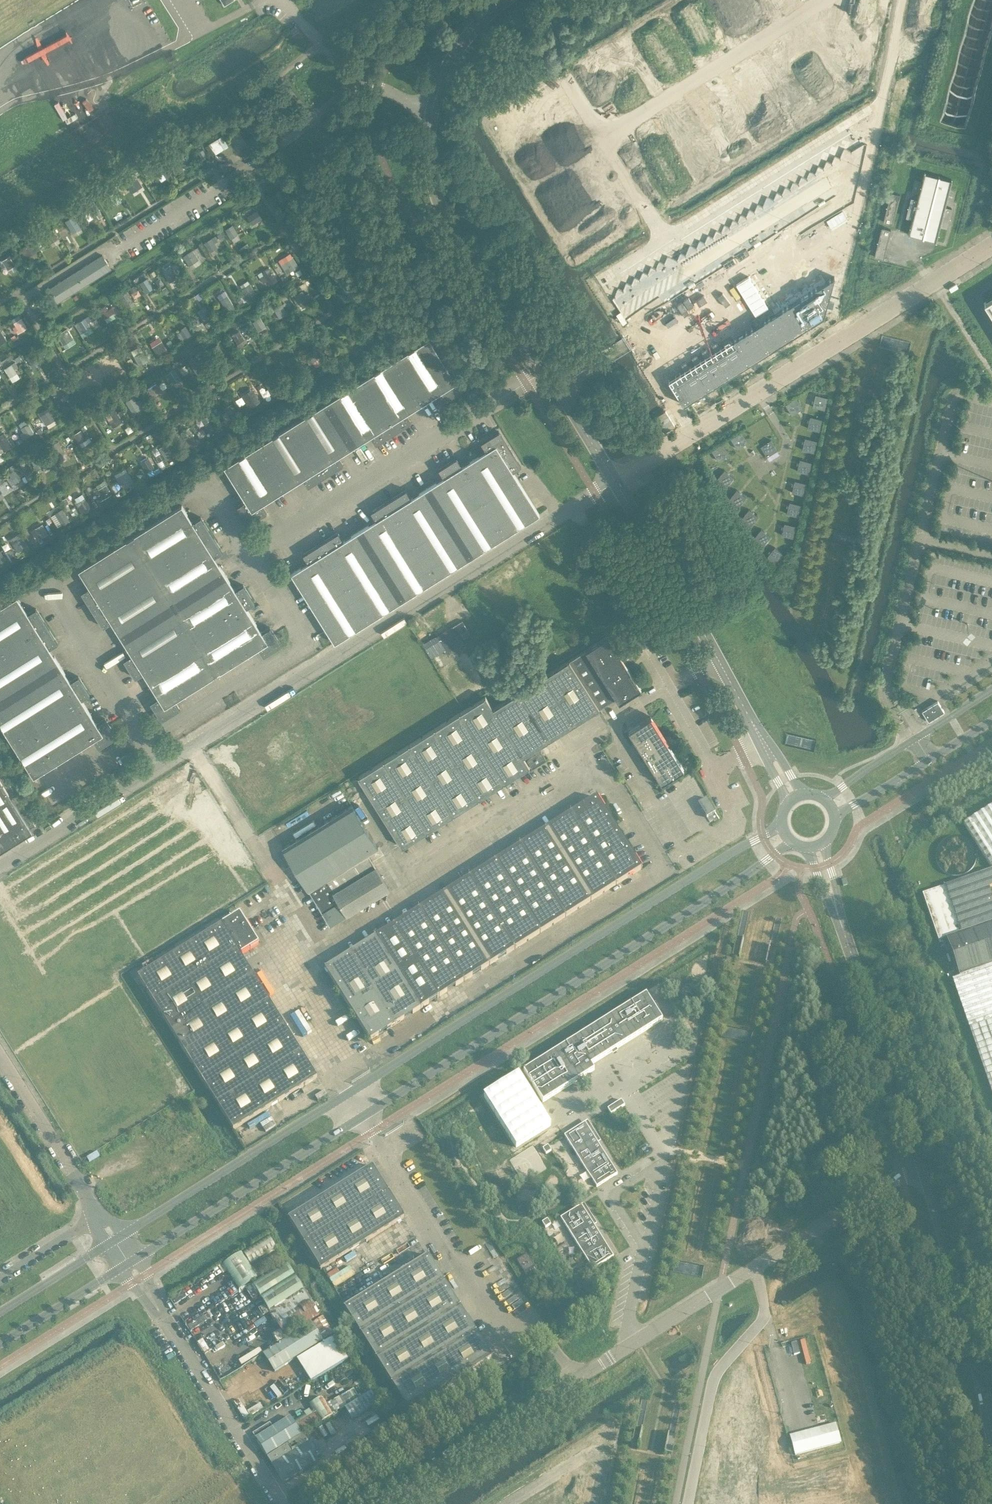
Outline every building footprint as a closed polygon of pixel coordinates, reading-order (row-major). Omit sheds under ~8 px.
[(186,165),(183,154),(170,158),(172,164),(176,163),(177,168),(186,165)] [(165,175),(162,172),(157,163),(148,168),(156,180),(165,175)] [(948,207),(945,206),(949,188),(952,179),(924,172),(921,182),(917,199),(914,198),(911,197),(906,216),(912,218),(908,234),(936,241),(940,225),(946,227),(951,207),(948,207)] [(127,182),(132,191),(141,186),(136,177),(127,182)] [(121,199),(115,190),(107,195),(113,204),(121,199)] [(101,212),(97,207),(96,208),(92,201),(85,206),(93,217),(101,212)] [(256,210),(247,216),(252,224),(261,218),(256,210)] [(78,225),(73,216),(66,221),(65,222),(72,233),(80,228),(78,225)] [(238,234),(233,224),(225,229),(231,238),(238,234)] [(823,226),(803,239),(806,244),(826,231),(823,226)] [(883,258),(891,229),(882,227),(874,256),(883,258)] [(58,238),(52,229),(45,233),(51,243),(58,238)] [(218,240),(215,235),(204,242),(210,251),(218,246),(215,242),(218,240)] [(830,238),(810,251),(813,256),(827,247),(834,243),(830,238)] [(37,251),(31,242),(23,247),(19,247),(19,248),(24,257),(27,255),(29,256),(37,251)] [(199,258),(193,249),(184,255),(190,264),(199,258)] [(746,250),(736,257),(739,262),(749,255),(746,250)] [(58,302),(111,268),(103,254),(49,287),(58,302)] [(9,255),(2,260),(3,262),(0,264),(2,267),(5,266),(7,270),(15,265),(9,255)] [(298,266),(292,257),(281,264),(285,270),(289,267),(291,270),(298,266)] [(734,258),(723,265),(726,270),(737,263),(734,258)] [(179,281),(168,265),(161,269),(172,286),(179,281)] [(276,279),(271,270),(260,277),(264,283),(268,280),(270,283),(276,279)] [(735,344),(674,383),(681,393),(678,395),(683,404),(823,316),(834,275),(732,340),(735,344)] [(749,276),(736,284),(755,315),(768,307),(749,276)] [(154,287),(148,277),(139,282),(146,292),(154,287)] [(255,292),(250,283),(242,288),(245,293),(242,295),(245,299),(255,292)] [(136,304),(127,290),(119,295),(128,309),(136,304)] [(301,304),(313,297),(309,291),(305,294),(303,290),(295,294),(301,304)] [(228,294),(221,299),(228,310),(235,306),(228,294)] [(984,302),(991,313),(991,316),(991,297),(984,302)] [(288,313),(282,303),(274,308),(280,318),(288,313)] [(109,308),(106,304),(98,309),(107,322),(115,317),(113,313),(115,312),(111,306),(109,308)] [(208,311),(201,315),(208,325),(215,321),(208,311)] [(267,325),(261,316),(253,321),(259,330),(267,325)] [(27,327),(21,317),(13,322),(17,329),(15,330),(17,333),(27,327)] [(93,330),(90,325),(85,317),(78,321),(86,334),(93,330)] [(192,333),(186,324),(181,327),(182,329),(177,332),(181,339),(192,333)] [(72,339),(65,329),(57,334),(63,344),(72,339)] [(245,339),(239,329),(232,334),(237,344),(245,339)] [(911,342),(883,335),(880,348),(908,354),(911,342)] [(376,443),(405,425),(410,421),(405,413),(438,392),(444,401),(462,389),(461,386),(462,385),(453,371),(451,373),(429,338),(225,466),(246,500),(238,505),(249,523),(266,512),(261,503),(303,477),(308,486),(343,464),(337,456),(371,435),(376,443)] [(161,341),(153,346),(158,355),(167,349),(161,341)] [(224,352),(218,343),(210,348),(216,357),(224,352)] [(149,360),(144,350),(134,355),(139,365),(149,360)] [(38,359),(32,351),(25,355),(31,364),(38,359)] [(323,361),(317,352),(311,356),(316,365),(323,361)] [(202,366),(196,355),(189,359),(195,370),(202,366)] [(17,372),(14,369),(18,367),(15,362),(11,364),(4,368),(2,369),(5,373),(7,372),(10,377),(17,372)] [(302,374),(297,365),(290,369),(295,378),(302,374)] [(181,378),(175,369),(168,373),(174,382),(181,378)] [(281,387),(275,378),(266,384),(271,393),(281,387)] [(161,393),(155,383),(148,388),(153,397),(161,393)] [(260,400),(254,392),(247,396),(253,405),(260,400)] [(815,394),(812,406),(824,409),(827,397),(815,394)] [(136,400),(133,396),(126,401),(134,414),(145,407),(140,398),(136,400)] [(75,406),(70,397),(63,401),(69,410),(75,406)] [(796,397),(785,404),(792,414),(802,408),(796,397)] [(232,403),(224,407),(231,419),(239,414),(232,403)] [(116,411),(115,408),(105,414),(111,424),(119,419),(115,412),(116,411)] [(56,419),(50,409),(40,415),(46,425),(56,419)] [(819,430),(822,419),(810,416),(809,419),(808,422),(807,428),(819,430)] [(218,427),(212,418),(204,423),(210,432),(218,427)] [(34,432),(28,423),(22,428),(24,431),(20,434),(23,439),(34,432)] [(79,443),(86,439),(81,429),(74,434),(79,443)] [(197,440),(191,431),(184,435),(190,444),(197,440)] [(335,641),(539,513),(512,471),(521,465),(499,431),(481,442),(486,450),(462,466),(457,457),(439,468),(444,477),(411,497),(406,489),(371,511),(376,519),(343,540),(338,532),(303,553),(309,562),(291,572),(335,641)] [(741,431),(731,438),(737,448),(748,442),(741,431)] [(13,445),(7,437),(0,441),(6,450),(13,445)] [(814,452),(817,440),(805,437),(804,440),(803,443),(802,449),(814,452)] [(767,456),(777,450),(771,439),(760,446),(767,456)] [(58,457),(66,452),(58,441),(50,446),(58,457)] [(722,443),(712,450),(718,460),(729,454),(722,443)] [(176,453),(170,444),(163,449),(168,457),(176,453)] [(48,463),(45,458),(41,461),(38,456),(31,460),(36,470),(48,463)] [(155,466),(149,457),(142,462),(147,470),(155,466)] [(809,473),(811,461),(800,459),(799,462),(798,465),(797,470),(809,473)] [(23,479),(16,467),(9,472),(15,483),(23,479)] [(733,477),(729,473),(726,471),(724,469),(716,479),(726,486),(733,477)] [(133,479),(128,470),(121,475),(126,484),(133,479)] [(803,494),(806,483),(794,480),(794,483),(793,486),(792,492),(803,494)] [(112,493),(107,484),(106,485),(105,484),(98,489),(101,493),(98,495),(101,500),(112,493)] [(746,497),(741,493),(739,491),(736,489),(729,499),(738,506),(746,497)] [(83,498),(75,503),(80,512),(88,506),(83,498)] [(798,516),(801,504),(789,501),(788,504),(788,507),(786,513),(787,513),(798,516)] [(262,632),(246,607),(254,602),(243,584),(235,589),(214,556),(223,551),(201,516),(193,522),(182,504),(79,569),(90,586),(81,591),(103,626),(112,621),(132,654),(124,659),(135,677),(143,672),(159,696),(151,701),(162,719),(179,708),(174,700),(217,673),(258,647),(263,655),(281,644),(270,626),(262,632)] [(69,520),(62,508),(54,512),(62,524),(69,520)] [(758,516),(753,512),(751,511),(748,508),(741,518),(750,526),(750,525),(758,516)] [(793,537),(796,525),(784,522),(783,526),(783,529),(781,534),(793,537)] [(35,527),(41,537),(49,533),(43,523),(35,527)] [(770,536),(766,532),(763,530),(761,528),(753,537),(762,545),(763,545),(770,536)] [(19,550),(27,546),(21,536),(14,541),(19,550)] [(776,564),(784,554),(774,546),(767,556),(776,564)] [(82,681),(78,676),(70,681),(49,648),(58,642),(36,608),(28,613),(17,596),(0,607),(0,722),(34,776),(93,738),(99,747),(116,736),(105,718),(97,723),(81,698),(90,693),(82,681)] [(465,620),(423,640),(431,656),(446,649),(447,651),(474,639),(465,620)] [(412,628),(422,641),(430,635),(420,622),(412,628)] [(640,687),(608,635),(586,649),(617,697),(619,700),(640,687)] [(523,756),(546,741),(599,708),(617,697),(586,649),(493,708),(485,696),(358,776),(402,846),(530,766),(523,756)] [(944,711),(938,701),(922,710),(928,721),(944,711)] [(684,768),(671,747),(650,715),(628,729),(661,782),(684,768)] [(788,733),(786,744),(815,751),(818,740),(788,733)] [(314,773),(327,765),(309,735),(296,743),(314,773)] [(532,767),(546,758),(541,750),(527,758),(532,767)] [(135,766),(127,753),(121,757),(129,770),(135,766)] [(9,846),(13,843),(33,831),(31,827),(36,824),(3,772),(0,774),(0,851),(9,846)] [(422,1008),(591,901),(642,869),(596,797),(376,937),(422,1008)] [(707,799),(698,804),(707,818),(716,813),(707,799)] [(378,846),(352,804),(283,846),(309,889),(368,852),(378,846)] [(963,824),(991,870),(991,806),(963,824)] [(330,924),(389,888),(368,852),(309,889),(330,924)] [(922,894),(938,940),(946,938),(953,960),(959,977),(952,979),(991,1095),(991,898),(988,888),(991,886),(991,870),(945,886),(922,894)] [(317,1078),(269,1001),(253,976),(240,955),(258,943),(253,935),(251,936),(248,932),(250,931),(240,914),(138,977),(164,1020),(233,1131),(317,1078)] [(422,1008),(376,937),(325,969),(370,1041),(422,1008)] [(736,939),(732,956),(735,957),(738,958),(738,959),(739,959),(744,939),(742,939),(742,940),(741,940),(736,939)] [(769,945),(765,964),(766,964),(767,963),(770,964),(773,965),(776,947),(772,946),(770,946),(771,945),(769,945)] [(646,994),(524,1071),(543,1102),(594,1070),(591,1065),(662,1020),(646,994)] [(751,1044),(753,1032),(724,1026),(721,1038),(751,1044)] [(518,1074),(484,1096),(516,1148),(551,1126),(518,1074)] [(621,1100),(608,1109),(611,1114),(625,1106),(621,1100)] [(585,1123),(564,1136),(597,1187),(617,1174),(598,1143),(585,1123)] [(548,1146),(543,1149),(546,1154),(551,1151),(548,1146)] [(405,1218),(390,1195),(372,1166),(288,1219),(321,1271),(405,1218)] [(581,1205),(560,1218),(593,1270),(614,1257),(594,1226),(581,1205)] [(547,1219),(542,1223),(545,1228),(551,1225),(547,1219)] [(251,1265),(275,1250),(276,1249),(268,1236),(242,1252),(251,1265)] [(258,1279),(283,1263),(275,1250),(251,1265),(249,1266),(258,1279)] [(258,1279),(249,1266),(241,1254),(223,1266),(239,1291),(258,1279)] [(538,1272),(527,1255),(517,1261),(528,1278),(538,1272)] [(492,1358),(475,1331),(428,1256),(344,1308),(408,1410),(492,1358)] [(675,1261),(673,1273),(704,1279),(706,1267),(675,1261)] [(303,1290),(287,1264),(253,1286),(269,1312),(303,1290)] [(321,1315),(305,1290),(268,1314),(275,1323),(276,1322),(286,1338),(321,1315)] [(175,1305),(186,1297),(182,1291),(171,1299),(175,1305)] [(324,1318),(312,1325),(322,1343),(334,1335),(324,1318)] [(274,1372),(322,1343),(312,1325),(264,1355),(274,1372)] [(311,1382),(347,1358),(333,1336),(297,1360),(311,1382)] [(210,1350),(203,1340),(199,1343),(205,1353),(210,1350)] [(535,1348),(531,1342),(521,1348),(525,1354),(535,1348)] [(797,1342),(791,1344),(794,1355),(800,1354),(797,1342)] [(353,1420),(378,1403),(370,1392),(345,1409),(353,1420)] [(334,1415),(323,1397),(310,1405),(320,1423),(334,1415)] [(301,1434),(319,1423),(311,1409),(292,1421),(290,1418),(273,1428),(270,1423),(253,1434),(256,1439),(267,1456),(301,1435),(301,1434)] [(795,1456),(841,1443),(836,1424),(819,1428),(790,1437),(795,1456)] [(639,1448),(643,1429),(641,1429),(641,1430),(640,1429),(635,1428),(632,1446),(635,1447),(638,1447),(637,1448),(639,1448)] [(671,1454),(675,1436),(672,1436),(669,1435),(669,1434),(668,1434),(664,1454),(665,1454),(665,1453),(669,1454),(671,1454)] [(284,1483),(318,1461),(307,1444),(293,1452),(288,1444),(267,1457),(284,1483)]
